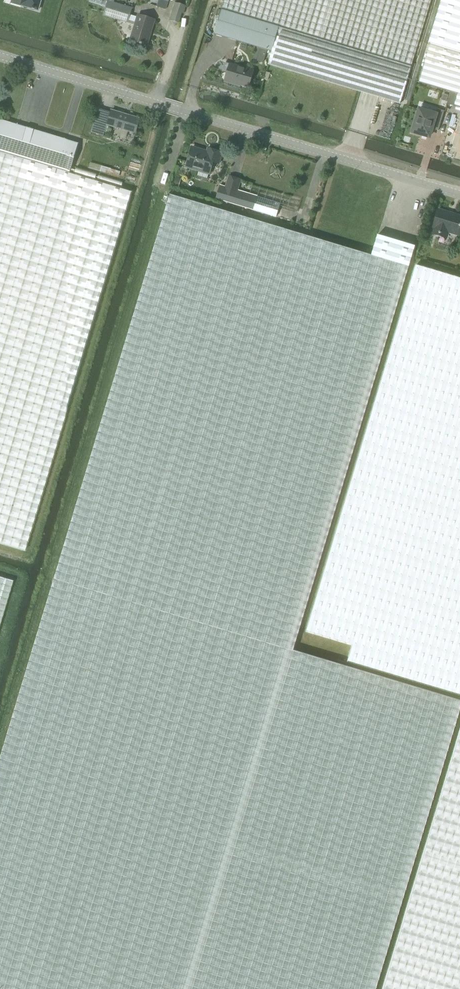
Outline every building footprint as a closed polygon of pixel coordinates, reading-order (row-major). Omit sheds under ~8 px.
[(21,5),(38,10),(41,0),(22,0),(21,5)] [(109,0),(108,0),(106,6),(103,15),(127,23),(127,22),(135,24),(130,40),(147,45),(155,20),(138,15),(137,17),(129,15),(132,7),(111,1),(109,0)] [(272,51),(268,64),(399,105),(431,0),(224,0),(221,9),(222,9),(280,27),(272,51)] [(459,54),(459,0),(452,0),(438,47),(459,54)] [(184,13),(186,6),(174,3),(169,20),(179,23),(182,13),(184,13)] [(215,33),(272,51),(280,27),(222,9),(215,33)] [(438,47),(430,45),(419,82),(457,93),(454,104),(459,106),(459,54),(438,47)] [(249,87),(254,70),(230,63),(225,79),(241,84),(240,85),(249,87)] [(432,129),(438,131),(444,111),(437,109),(435,114),(419,109),(412,132),(429,137),(432,129)] [(135,134),(140,119),(111,111),(107,125),(135,134)] [(16,125),(0,120),(0,152),(7,154),(70,173),(78,143),(16,125)] [(191,148),(188,159),(182,158),(180,164),(210,172),(213,162),(219,164),(222,153),(207,148),(206,152),(191,148)] [(70,173),(7,154),(0,152),(0,544),(23,551),(72,388),(132,191),(70,173)] [(229,176),(226,186),(237,189),(240,180),(229,176)] [(237,189),(226,186),(220,185),(215,199),(253,210),(276,217),(280,203),(257,196),(257,195),(237,189)] [(0,762),(0,988),(376,988),(413,867),(459,706),(459,701),(293,651),(409,266),(371,255),(170,195),(0,762)] [(459,235),(459,216),(439,210),(434,228),(435,228),(433,234),(441,236),(442,230),(459,236),(459,235)] [(378,235),(371,255),(409,266),(415,246),(378,235)] [(306,630),(352,644),(347,660),(459,693),(459,278),(415,265),(306,630)] [(13,581),(0,577),(0,624),(13,581)] [(381,988),(459,988),(459,724),(381,988)]
